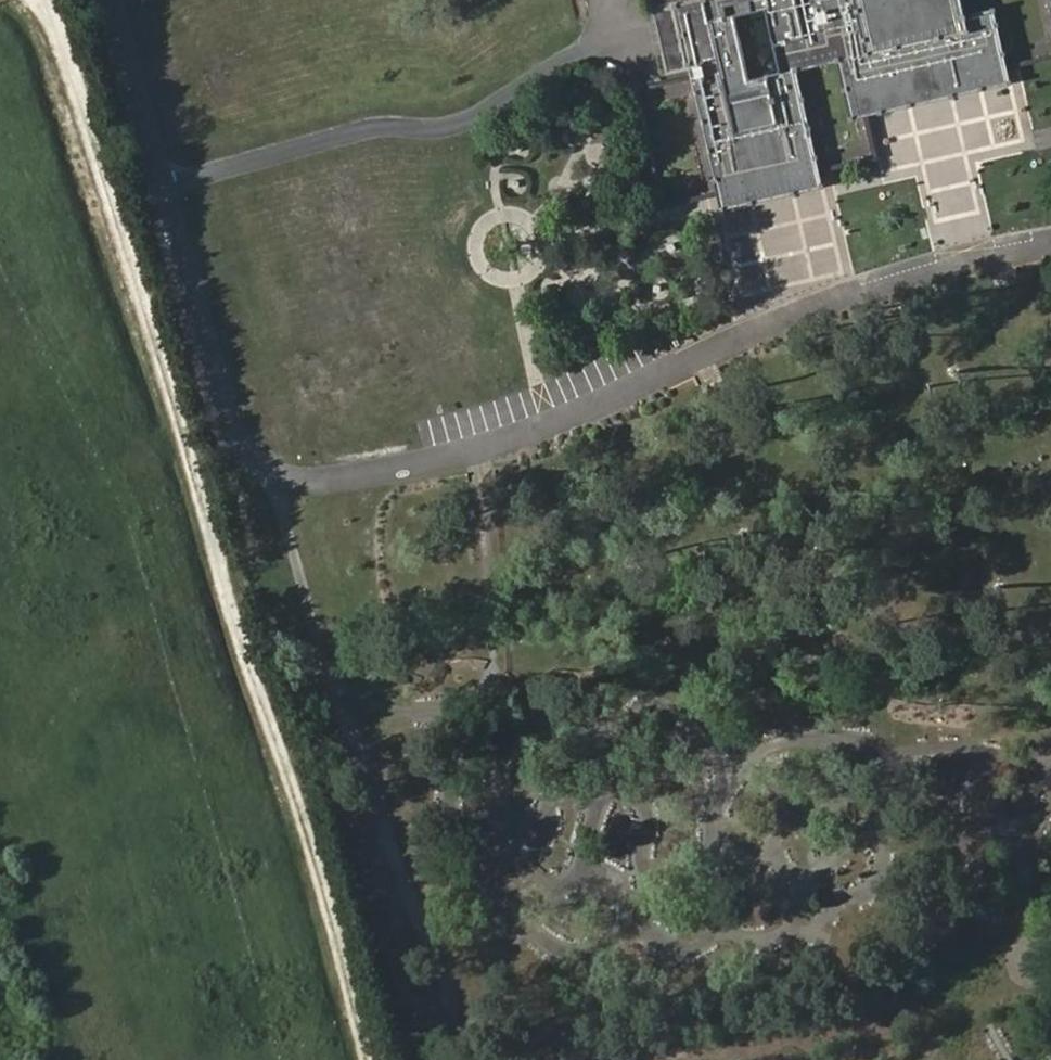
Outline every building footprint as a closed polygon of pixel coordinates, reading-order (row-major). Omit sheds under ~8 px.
[(791,67),(847,54),(863,121),(1019,83),(1003,8),(974,14),(971,0),(656,0),(673,79),(695,74),(724,204),(817,183),(791,67)] [(644,87),(646,101),(687,93),(684,79),(644,87)]
